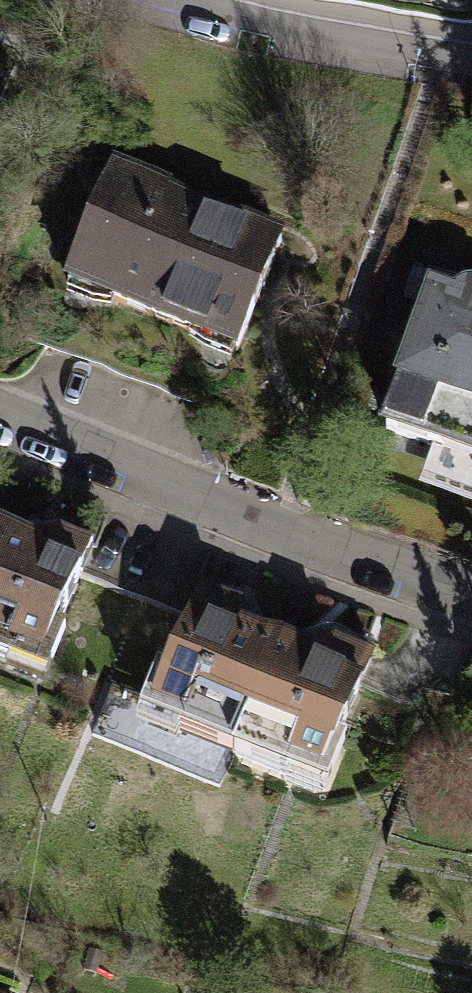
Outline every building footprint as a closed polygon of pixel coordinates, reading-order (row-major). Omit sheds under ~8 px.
[(9,70),(0,67),(0,92),(9,70)] [(161,191),(108,171),(65,281),(237,349),(279,243),(228,221),(222,225),(162,200),(161,191)] [(386,427),(436,445),(424,479),(471,496),(471,298),(468,297),(462,299),(457,303),(455,309),(432,301),(421,333),(413,330),(403,356),(411,359),(386,427)] [(41,664),(90,539),(39,519),(27,549),(0,539),(0,659),(11,663),(15,654),(41,664)] [(153,709),(181,720),(178,730),(233,752),(280,635),(245,622),(252,605),(203,585),(153,709)] [(292,764),(320,775),(370,650),(317,629),(310,647),(280,635),(233,752),(288,774),(292,764)]
